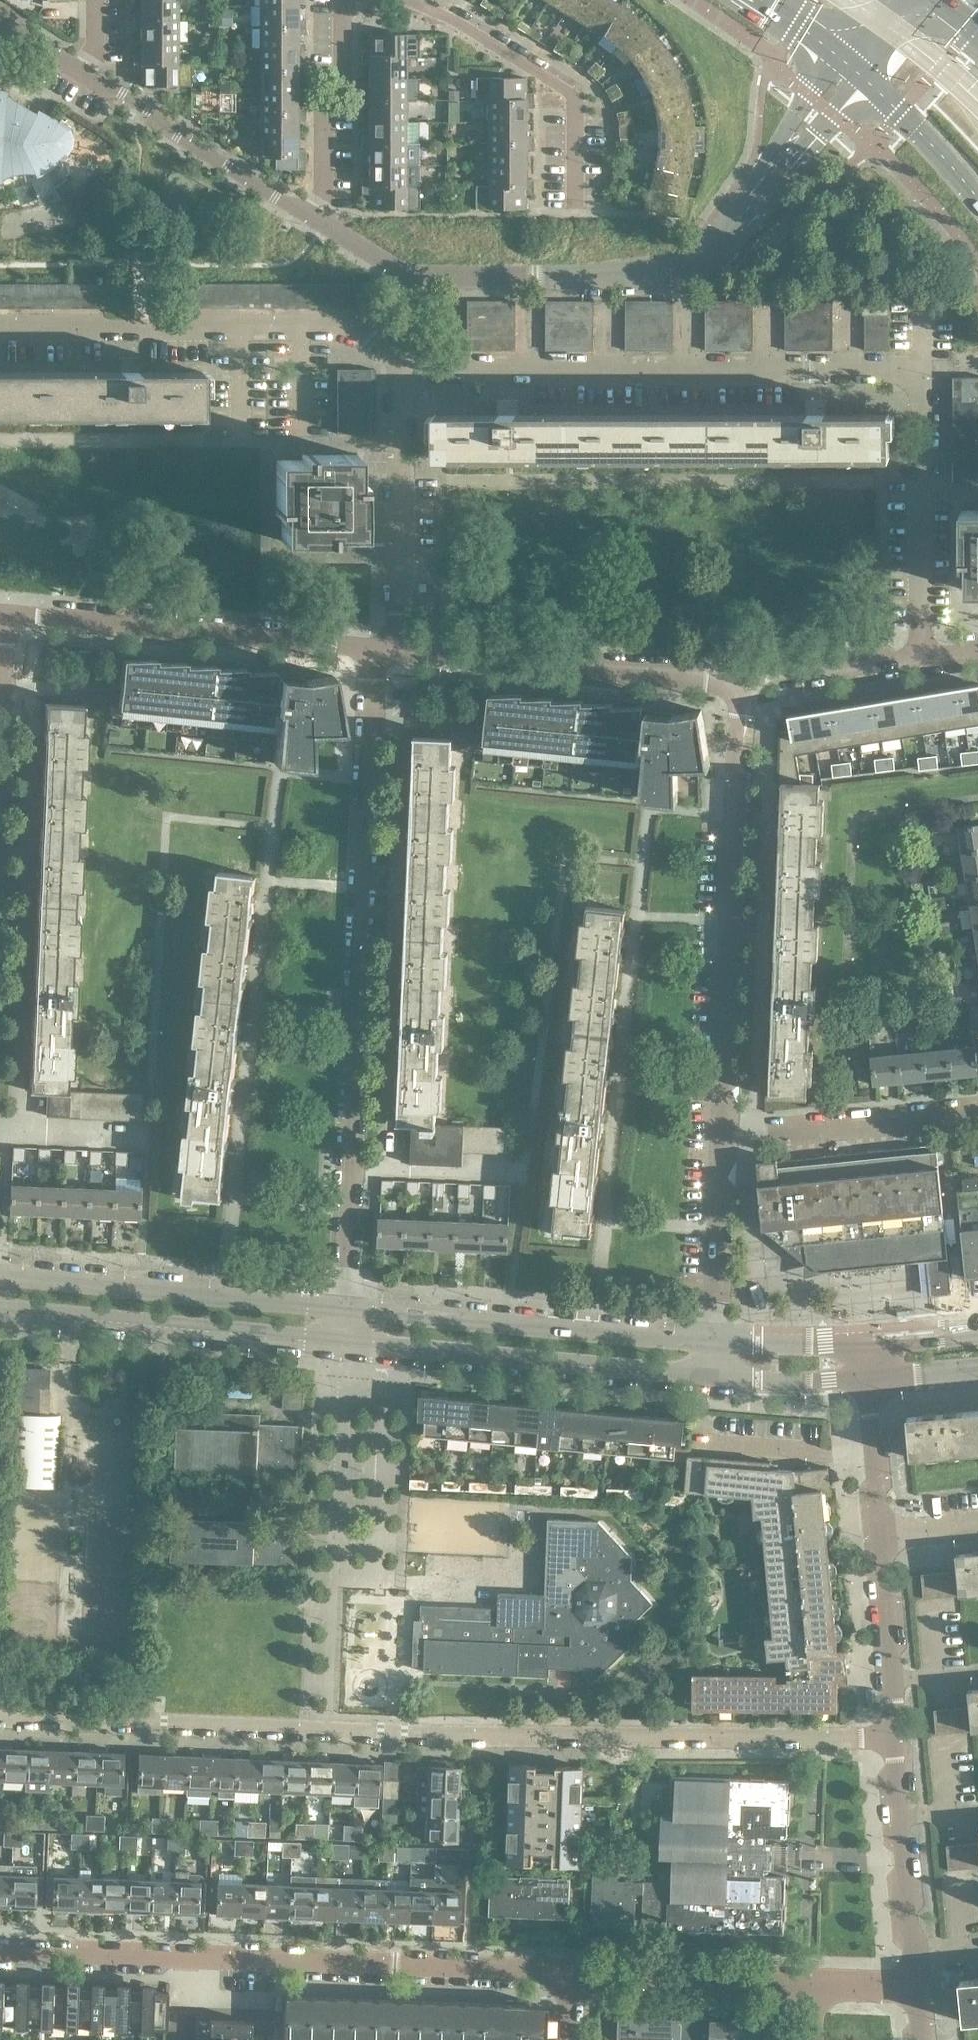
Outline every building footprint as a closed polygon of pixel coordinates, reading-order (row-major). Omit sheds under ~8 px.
[(141,12),(133,12),(133,20),(178,20),(178,0),(141,0),(141,12)] [(479,4),(489,10),(493,4),(486,0),(481,0),(479,4)] [(547,0),(566,12),(573,0),(547,0)] [(566,12),(583,23),(598,0),(573,0),(566,12)] [(583,23),(602,35),(620,6),(610,0),(598,0),(583,23)] [(493,4),(489,10),(500,17),(504,11),(493,4)] [(260,5),(260,27),(305,27),(305,19),(297,19),(297,5),(260,5)] [(620,6),(602,35),(616,45),(637,19),(620,6)] [(231,10),(219,10),(219,15),(219,27),(229,27),(231,27),(231,10)] [(637,19),(616,45),(617,46),(630,59),(656,38),(639,21),(637,19)] [(178,20),(133,20),(133,27),(141,27),(141,41),(178,41),(178,20)] [(519,21),(515,27),(526,33),(530,27),(519,21)] [(260,27),(259,48),(297,48),(297,34),(305,34),(305,27),(260,27)] [(530,27),(526,33),(537,40),(541,34),(530,27)] [(361,49),(361,56),(406,56),(406,57),(418,57),(418,34),(369,34),(369,49),(361,49)] [(656,38),(630,59),(641,74),(669,57),(656,38)] [(178,41),(141,41),(141,55),(133,55),(133,62),(178,62),(178,41)] [(556,43),(552,49),(563,56),(566,50),(556,43)] [(259,48),(259,70),(305,70),(305,62),(297,62),(297,48),(259,48)] [(566,50),(563,56),(573,63),(577,57),(566,50)] [(441,54),(425,59),(429,72),(445,67),(441,54)] [(406,56),(361,56),(361,64),(369,64),(369,78),(406,78),(406,57),(406,56)] [(669,57),(641,74),(641,75),(649,92),(681,79),(670,58),(669,57)] [(586,71),(591,75),(599,66),(594,61),(586,71)] [(133,62),(133,71),(141,71),(141,85),(190,86),(190,62),(178,62),(133,62)] [(599,66),(591,75),(596,80),(604,70),(599,66)] [(259,70),(259,91),(297,91),(297,77),(305,77),(305,70),(259,70)] [(475,77),(475,100),(487,100),(533,100),(533,92),(525,92),(525,77),(475,77)] [(369,92),(361,92),(361,99),(406,99),(417,99),(417,78),(406,78),(369,78),(369,92)] [(681,79),(649,92),(655,109),(688,101),(681,79)] [(229,80),(219,80),(219,91),(229,91),(229,80)] [(615,83),(604,89),(607,95),(618,88),(615,83)] [(618,88),(607,95),(611,101),(622,94),(618,88)] [(458,90),(447,90),(447,99),(458,99),(458,90)] [(259,91),(259,113),(305,113),(305,105),(297,105),(297,91),(259,91)] [(2,181),(3,169),(9,168),(21,164),(28,160),(34,173),(45,167),(54,160),(58,166),(68,157),(67,155),(63,153),(68,146),(68,139),(65,130),(69,128),(71,127),(60,118),(56,124),(46,119),(35,113),(35,115),(27,109),(12,104),(7,102),(7,95),(0,94),(0,181),(2,181)] [(406,99),(361,99),(361,107),(369,107),(369,121),(406,121),(406,99)] [(487,100),(487,121),(525,121),(525,107),(533,107),(533,100),(487,100)] [(688,101),(655,109),(655,110),(658,129),(691,126),(688,103),(688,101)] [(628,109),(616,112),(617,118),(629,116),(628,109)] [(447,111),(447,121),(458,121),(458,111),(447,111)] [(259,113),(259,135),(297,135),(297,120),(305,120),(305,113),(259,113)] [(629,116),(617,118),(618,125),(631,122),(629,116)] [(369,135),(361,135),(361,143),(417,143),(417,121),(406,121),(369,121),(369,135)] [(487,121),(487,143),(533,143),(533,135),(525,135),(525,121),(487,121)] [(658,148),(691,151),(703,152),(703,126),(691,126),(658,129),(658,148)] [(297,135),(259,135),(259,157),(275,157),(275,169),(305,169),(305,149),(297,149),(297,135)] [(417,143),(361,143),(361,150),(369,150),(369,164),(418,164),(418,143),(417,143)] [(487,143),(487,164),(525,164),(525,150),(533,150),(533,143),(487,143)] [(658,148),(655,166),(687,175),(691,151),(658,148)] [(369,178),(361,178),(361,186),(406,186),(406,185),(418,185),(418,164),(369,164),(369,178)] [(525,164),(487,164),(487,185),(487,186),(533,186),(533,179),(525,179),(525,164)] [(614,165),(611,178),(618,180),(621,167),(614,165)] [(655,166),(649,187),(682,195),(687,175),(655,166)] [(66,178),(52,188),(62,201),(75,191),(66,178)] [(611,178),(608,190),(615,192),(618,180),(611,178)] [(487,185),(475,185),(475,186),(475,208),(506,208),(525,208),(525,194),(533,194),(533,186),(487,186),(487,185)] [(406,186),(361,186),(361,193),(369,193),(369,208),(418,208),(418,186),(406,186)] [(649,187),(644,209),(688,220),(694,198),(682,195),(649,187)] [(8,283),(8,307),(20,307),(20,283),(8,283)] [(32,283),(20,283),(20,307),(32,307),(32,283)] [(43,283),(32,283),(32,307),(43,307),(43,283)] [(55,283),(43,283),(43,307),(55,307),(55,283)] [(67,283),(55,283),(55,307),(66,307),(67,283)] [(78,307),(78,283),(67,283),(66,307),(78,307)] [(90,283),(78,283),(78,307),(90,307),(90,283)] [(103,283),(90,283),(90,307),(103,307),(103,283)] [(178,283),(178,307),(190,307),(190,283),(178,283)] [(202,283),(190,283),(190,307),(202,307),(202,283)] [(214,283),(202,283),(202,307),(214,307),(214,283)] [(226,283),(214,283),(214,307),(226,307),(226,283)] [(237,283),(226,283),(226,307),(237,307),(237,283)] [(237,283),(237,307),(249,307),(249,283),(237,283)] [(262,283),(249,283),(249,307),(262,307),(262,283)] [(262,283),(262,307),(273,307),(273,283),(262,283)] [(285,283),(273,283),(273,307),(285,307),(285,283)] [(297,283),(285,283),(285,307),(297,307),(297,283)] [(309,283),(297,283),(297,307),(309,307),(309,283)] [(320,283),(309,283),(309,307),(320,307),(320,283)] [(332,283),(320,283),(320,307),(332,307),(332,283)] [(344,283),(332,283),(332,307),(344,306),(344,283)] [(356,283),(344,283),(344,306),(356,306),(356,283)] [(842,283),(833,283),(833,295),(842,295),(842,283)] [(491,313),(491,300),(467,300),(467,313),(491,313)] [(514,300),(491,300),(491,313),(514,313),(514,300)] [(570,300),(544,300),(544,313),(570,313),(570,300)] [(570,300),(570,313),(594,313),(594,300),(570,300)] [(650,300),(626,300),(626,312),(649,312),(650,300)] [(674,300),(650,300),(649,312),(674,313),(674,300)] [(730,300),(706,301),(706,313),(730,313),(730,300)] [(754,300),(730,300),(730,313),(754,313),(754,300)] [(810,300),(786,300),(786,312),(810,312),(810,300)] [(833,300),(810,300),(810,312),(833,313),(833,300)] [(889,300),(863,300),(863,312),(889,312),(889,300)] [(649,312),(626,312),(626,325),(650,325),(649,312)] [(674,313),(649,312),(650,325),(674,325),(674,313)] [(810,312),(786,312),(786,325),(810,325),(810,312)] [(833,313),(810,312),(810,325),(833,325),(833,313)] [(889,312),(863,312),(863,314),(866,314),(866,325),(889,325),(889,312)] [(491,313),(467,313),(467,325),(491,325),(491,313)] [(514,313),(491,313),(491,325),(514,325),(514,313)] [(570,313),(544,313),(544,325),(570,325),(570,313)] [(570,313),(570,325),(594,325),(594,313),(570,313)] [(730,313),(706,313),(706,325),(730,325),(730,313)] [(754,313),(730,313),(730,325),(754,325),(754,313)] [(491,325),(467,325),(467,337),(491,337),(491,325)] [(514,325),(491,325),(491,337),(514,337),(514,325)] [(570,325),(544,325),(544,337),(570,337),(570,325)] [(570,325),(570,337),(594,337),(594,325),(570,325)] [(650,325),(626,325),(626,337),(650,337),(650,325)] [(674,325),(650,325),(650,337),(674,337),(674,325)] [(730,325),(706,325),(706,337),(730,337),(730,325)] [(754,325),(730,325),(730,337),(754,337),(754,325)] [(810,325),(786,325),(786,337),(810,337),(810,325)] [(833,325),(810,325),(810,337),(833,337),(833,325)] [(889,325),(866,325),(866,337),(889,337),(889,325)] [(491,337),(467,337),(467,350),(491,350),(491,337)] [(514,337),(491,337),(491,350),(514,350),(514,337)] [(570,337),(544,337),(544,349),(570,350),(570,337)] [(570,337),(570,350),(594,350),(594,337),(570,337)] [(650,337),(626,337),(626,350),(650,350),(650,337)] [(674,337),(650,337),(650,350),(674,350),(674,337)] [(730,337),(706,337),(706,349),(730,350),(730,337)] [(754,337),(730,337),(730,350),(754,350),(754,337)] [(810,337),(786,337),(786,350),(810,350),(810,337)] [(833,337),(810,337),(810,350),(833,350),(833,337)] [(866,337),(866,350),(889,349),(889,337),(866,337)] [(202,417),(202,372),(138,372),(138,359),(140,359),(140,357),(118,357),(118,359),(120,359),(120,372),(0,372),(0,416),(202,417)] [(337,369),(337,390),(337,433),(376,432),(375,369),(337,369)] [(953,398),(977,398),(977,376),(953,376),(953,398)] [(953,398),(953,419),(977,419),(977,398),(953,398)] [(435,459),(447,459),(889,458),(889,414),(825,414),(825,400),(827,400),(827,399),(806,399),(806,401),(808,401),(808,414),(517,414),(517,401),(519,400),(519,399),(498,399),(497,401),(499,401),(499,414),(435,414),(435,459)] [(953,419),(953,440),(953,483),(977,483),(977,419),(953,419)] [(306,459),(275,459),(276,509),(282,509),(282,540),(298,540),(298,535),(327,535),(327,540),(332,540),(332,535),(362,535),(362,485),(357,485),(357,453),(306,453),(306,459)] [(961,509),(961,559),(967,559),(966,590),(977,590),(977,509),(961,509)] [(156,658),(122,659),(117,705),(110,704),(108,722),(267,738),(268,729),(277,730),(273,763),(282,763),(281,766),(310,769),(309,755),(309,731),(314,731),(314,733),(342,733),(340,719),(333,675),(305,680),(305,678),(275,675),(275,670),(245,671),(245,667),(215,668),(215,664),(185,665),(186,661),(155,662),(156,658)] [(959,687),(966,727),(977,725),(977,684),(959,687)] [(966,727),(959,687),(938,690),(944,730),(966,727)] [(944,730),(938,690),(916,694),(923,734),(944,730)] [(523,693),(490,694),(485,740),(477,739),(476,757),(635,773),(635,763),(644,764),(641,797),(649,798),(649,801),(677,804),(676,766),(681,765),(682,768),(710,767),(708,754),(701,710),(673,714),(673,712),(642,709),(643,705),(613,706),(613,702),(583,703),(583,699),(553,700),(553,696),(523,697),(523,693)] [(923,734),(916,694),(895,697),(902,737),(923,734)] [(902,737),(895,697),(874,701),(880,741),(902,737)] [(880,741),(874,701),(853,704),(859,744),(880,741)] [(45,703),(42,778),(80,780),(83,704),(45,703)] [(859,744),(853,704),(832,708),(838,748),(859,744)] [(838,748),(832,708),(810,711),(817,751),(838,748)] [(817,751),(810,711),(787,715),(790,731),(779,732),(778,783),(782,783),(782,782),(812,783),(813,774),(799,774),(796,755),(817,751)] [(415,736),(411,812),(450,814),(453,742),(453,738),(452,738),(415,736)] [(970,751),(971,764),(977,763),(977,750),(970,751)] [(971,764),(970,751),(960,752),(962,765),(971,764)] [(938,768),(936,755),(927,756),(928,769),(938,768)] [(895,769),(893,756),(883,758),(885,770),(895,769)] [(928,769),(927,756),(917,757),(919,770),(928,769)] [(885,770),(883,758),(874,759),(876,772),(885,770)] [(852,774),(850,762),(840,763),(842,776),(852,774)] [(842,776),(840,763),(831,764),(833,777),(842,776)] [(42,778),(39,840),(77,842),(80,780),(42,778)] [(782,782),(782,783),(779,845),(817,847),(820,784),(819,784),(812,783),(782,782)] [(411,812),(409,874),(447,876),(450,814),(411,812)] [(958,828),(962,853),(977,851),(977,824),(958,828)] [(39,840),(37,903),(74,904),(77,842),(39,840)] [(779,845),(777,907),(815,909),(817,847),(779,845)] [(936,845),(922,847),(924,859),(938,856),(936,845)] [(962,853),(966,878),(977,876),(977,851),(962,853)] [(940,870),(926,872),(928,884),(941,882),(940,870)] [(219,873),(213,935),(250,938),(257,877),(242,875),(219,873)] [(409,874),(406,936),(444,938),(447,876),(409,874)] [(966,878),(970,904),(977,902),(977,876),(966,878)] [(944,896),(930,898),(932,909),(946,907),(944,896)] [(970,904),(974,929),(977,928),(977,902),(970,904)] [(37,903),(34,965),(72,966),(74,904),(37,903)] [(588,905),(581,968),(619,972),(626,909),(611,907),(588,905)] [(777,907),(775,970),(813,972),(815,909),(777,907)] [(948,921),(934,923),(936,934),(950,932),(948,921)] [(250,938),(213,935),(206,997),(244,1000),(250,938)] [(406,936),(403,998),(441,1000),(444,938),(406,936)] [(952,946),(939,949),(941,960),(954,958),(952,946)] [(34,965),(31,1027),(69,1028),(72,966),(34,965)] [(581,968),(575,1029),(613,1034),(619,972),(581,968)] [(775,970),(772,1031),(810,1034),(813,972),(775,970)] [(956,971),(943,974),(944,985),(958,982),(956,971)] [(960,995),(947,998),(948,1010),(956,1009),(962,1008),(960,995)] [(244,1000),(206,997),(199,1058),(237,1063),(244,1000)] [(403,998),(400,1060),(439,1062),(441,1000),(403,998)] [(972,1032),(977,1031),(977,1005),(968,1006),(972,1032)] [(956,1009),(948,1010),(944,1010),(946,1024),(957,1023),(956,1009)] [(931,1011),(919,1013),(920,1027),(932,1025),(931,1011)] [(905,1014),(893,1015),(895,1029),(906,1028),(905,1014)] [(879,1017),(868,1018),(869,1032),(881,1030),(879,1017)] [(69,1028),(31,1027),(29,1090),(48,1091),(68,1092),(68,1090),(67,1090),(69,1028)] [(575,1029),(568,1092),(606,1096),(613,1034),(575,1029)] [(772,1031),(770,1094),(808,1096),(810,1034),(772,1031)] [(913,1052),(898,1054),(900,1080),(926,1078),(923,1051),(924,1051),(922,1038),(911,1038),(913,1052)] [(974,1046),(949,1048),(951,1076),(977,1073),(974,1046)] [(924,1051),(923,1051),(926,1078),(951,1076),(949,1048),(924,1051)] [(900,1080),(898,1054),(871,1056),(874,1083),(900,1080)] [(199,1058),(192,1120),(230,1124),(237,1063),(199,1058)] [(439,1062),(400,1060),(398,1122),(413,1123),(436,1124),(436,1122),(439,1062)] [(78,1091),(68,1090),(68,1092),(67,1116),(67,1118),(77,1118),(78,1091)] [(68,1092),(48,1091),(47,1115),(67,1116),(68,1092)] [(91,1091),(78,1091),(77,1118),(90,1119),(91,1091)] [(91,1091),(90,1119),(103,1119),(104,1092),(91,1091)] [(104,1092),(103,1119),(116,1120),(117,1092),(104,1092)] [(117,1092),(116,1120),(129,1120),(130,1093),(117,1092)] [(568,1092),(562,1153),(600,1157),(606,1096),(568,1092)] [(130,1093),(129,1120),(142,1121),(143,1094),(130,1093)] [(230,1124),(192,1120),(184,1195),(222,1199),(230,1124)] [(436,1124),(413,1123),(411,1162),(462,1164),(463,1151),(464,1124),(436,1122),(436,1124)] [(464,1124),(463,1151),(476,1151),(477,1124),(464,1124)] [(477,1124),(476,1151),(488,1152),(490,1125),(477,1124)] [(490,1125),(488,1152),(501,1153),(502,1126),(490,1125)] [(502,1126),(501,1153),(514,1153),(515,1126),(502,1126)] [(778,1158),(758,1160),(764,1228),(803,1224),(807,1261),(819,1271),(835,1270),(927,1260),(931,1294),(953,1292),(937,1143),(778,1160),(778,1158)] [(13,1146),(12,1160),(24,1161),(25,1146),(13,1146)] [(50,1148),(39,1147),(38,1161),(50,1162),(50,1148)] [(76,1149),(64,1148),(64,1162),(75,1163),(76,1149)] [(101,1150),(90,1149),(89,1163),(100,1164),(101,1150)] [(127,1151),(115,1150),(115,1164),(126,1165),(127,1151)] [(600,1157),(562,1153),(554,1228),(592,1232),(600,1157)] [(117,1185),(140,1185),(140,1176),(117,1177),(117,1185)] [(964,1177),(965,1187),(958,1188),(966,1276),(977,1274),(977,1176),(964,1177)] [(382,1179),(382,1193),(393,1193),(394,1179),(382,1179)] [(420,1180),(408,1180),(407,1194),(419,1194),(420,1180)] [(445,1181),(433,1181),(433,1195),(444,1195),(445,1181)] [(470,1183),(459,1182),(458,1196),(470,1197),(470,1183)] [(496,1184),(484,1183),(484,1197),(495,1198),(496,1184)] [(37,1185),(11,1184),(10,1212),(36,1213),(37,1185)] [(63,1187),(37,1185),(36,1213),(61,1214),(63,1187)] [(88,1188),(63,1187),(61,1214),(87,1215),(88,1188)] [(114,1189),(88,1188),(87,1215),(112,1217),(114,1189)] [(139,1190),(114,1189),(112,1217),(138,1218),(139,1190)] [(381,1217),(379,1244),(405,1246),(406,1218),(381,1217)] [(406,1218),(405,1246),(431,1247),(432,1219),(406,1218)] [(457,1220),(432,1219),(431,1247),(456,1248),(457,1220)] [(483,1221),(457,1220),(456,1248),(481,1249),(483,1221)] [(483,1221),(481,1249),(508,1250),(509,1222),(483,1221)] [(766,1254),(766,1274),(778,1274),(778,1254),(766,1254)] [(775,1281),(761,1274),(752,1295),(766,1301),(775,1281)] [(8,1412),(5,1484),(6,1484),(6,1481),(58,1483),(58,1487),(59,1487),(62,1415),(48,1414),(39,1414),(40,1386),(46,1386),(47,1368),(17,1367),(15,1413),(8,1412)] [(46,1386),(40,1386),(39,1413),(48,1414),(49,1386),(46,1386)] [(283,1391),(283,1408),(303,1409),(304,1392),(283,1391)] [(425,1434),(447,1437),(451,1397),(426,1394),(425,1434)] [(91,1405),(102,1405),(102,1397),(92,1396),(91,1405)] [(451,1397),(447,1437),(470,1439),(473,1399),(451,1397)] [(473,1399),(470,1439),(492,1441),(496,1401),(473,1399)] [(496,1401),(492,1441),(515,1443),(519,1403),(496,1401)] [(519,1403),(515,1443),(538,1445),(541,1405),(519,1403)] [(541,1405),(538,1445),(560,1447),(564,1407),(541,1405)] [(564,1407),(560,1447),(583,1449),(587,1410),(564,1407)] [(182,1426),(178,1426),(176,1468),(258,1472),(258,1471),(302,1473),(304,1425),(260,1423),(261,1414),(183,1410),(182,1426)] [(587,1410),(583,1449),(606,1452),(610,1412),(587,1410)] [(976,1450),(973,1410),(907,1416),(911,1457),(976,1450)] [(610,1412),(606,1452),(629,1454),(632,1414),(610,1412)] [(632,1414),(629,1454),(651,1456),(655,1416),(632,1414)] [(655,1416),(651,1456),(675,1458),(679,1418),(655,1416)] [(678,1446),(677,1461),(686,1462),(688,1447),(678,1446)] [(688,1455),(685,1490),(752,1496),(755,1520),(757,1537),(764,1537),(771,1615),(764,1616),(766,1636),(768,1658),(786,1657),(787,1670),(787,1681),(777,1681),(777,1674),(692,1673),(692,1709),(837,1711),(838,1683),(844,1683),(843,1676),(842,1672),(847,1671),(845,1652),(845,1649),(839,1650),(826,1520),(823,1489),(830,1489),(828,1467),(805,1469),(795,1470),(795,1469),(773,1467),(774,1463),(694,1455),(688,1455)] [(428,1479),(410,1479),(410,1487),(428,1488),(428,1479)] [(443,1480),(442,1489),(460,1490),(461,1481),(443,1480)] [(470,1481),(470,1490),(488,1491),(488,1482),(470,1481)] [(488,1482),(488,1491),(506,1492),(506,1483),(488,1482)] [(516,1484),(515,1492),(534,1493),(534,1484),(516,1484)] [(534,1484),(534,1493),(552,1494),(552,1485),(534,1484)] [(561,1486),(561,1494),(579,1495),(580,1487),(561,1486)] [(580,1487),(579,1495),(597,1496),(598,1487),(580,1487)] [(607,1488),(607,1497),(625,1497),(625,1489),(607,1488)] [(625,1489),(625,1497),(643,1498),(643,1490),(625,1489)] [(667,1495),(666,1504),(684,1504),(684,1496),(667,1495)] [(298,1544),(299,1516),(256,1514),(256,1504),(211,1503),(186,1501),(185,1517),(173,1517),(171,1560),(254,1563),(297,1564),(298,1550),(298,1544)] [(414,1637),(413,1664),(424,1665),(424,1671),(549,1676),(549,1667),(550,1656),(582,1657),(581,1668),(593,1680),(628,1647),(629,1624),(653,1603),(631,1579),(632,1556),(599,1520),(597,1520),(548,1518),(545,1594),(499,1592),(498,1607),(421,1604),(420,1619),(420,1637),(414,1637)] [(957,1570),(959,1594),(977,1592),(977,1551),(956,1553),(957,1570)] [(957,1570),(945,1571),(948,1595),(959,1594),(957,1570)] [(945,1571),(933,1573),(936,1596),(948,1595),(945,1571)] [(933,1573),(921,1574),(924,1597),(936,1596),(933,1573)] [(969,1689),(968,1690),(970,1706),(972,1729),(977,1729),(977,1689),(969,1689)] [(970,1706),(957,1707),(960,1731),(972,1729),(970,1706)] [(957,1707),(946,1708),(948,1732),(960,1731),(957,1707)] [(946,1708),(935,1709),(934,1709),(936,1733),(948,1732),(946,1708)] [(2,1748),(1,1779),(24,1780),(25,1749),(2,1748)] [(24,1780),(24,1790),(49,1791),(49,1781),(50,1750),(25,1749),(24,1780)] [(72,1782),(73,1750),(73,1751),(50,1750),(49,1781),(72,1782)] [(73,1750),(72,1782),(97,1783),(98,1752),(75,1751),(75,1750),(73,1750)] [(98,1752),(97,1783),(105,1783),(105,1794),(121,1794),(122,1752),(121,1752),(121,1753),(98,1752)] [(140,1753),(138,1753),(137,1785),(137,1792),(162,1793),(162,1786),(163,1755),(140,1754),(140,1753)] [(163,1755),(162,1786),(186,1787),(187,1756),(163,1755)] [(187,1756),(186,1787),(186,1794),(210,1795),(211,1788),(212,1757),(187,1756)] [(212,1757),(211,1788),(218,1788),(217,1797),(233,1797),(234,1789),(235,1758),(212,1757)] [(235,1758),(234,1789),(258,1790),(259,1759),(235,1758)] [(259,1759),(258,1790),(281,1791),(283,1760),(259,1759)] [(283,1760),(281,1791),(305,1792),(307,1761),(283,1760)] [(307,1761),(305,1792),(330,1793),(331,1762),(307,1761)] [(384,1761),(383,1779),(398,1780),(398,1762),(384,1761)] [(331,1762),(330,1793),(354,1794),(355,1763),(331,1762)] [(355,1763),(354,1794),(378,1795),(380,1763),(379,1763),(379,1764),(355,1763)] [(537,1765),(511,1764),(507,1863),(533,1864),(533,1860),(553,1861),(553,1864),(579,1865),(583,1766),(556,1765),(556,1769),(537,1769),(537,1765)] [(458,1768),(459,1767),(419,1765),(418,1790),(460,1792),(461,1782),(458,1782),(458,1768)] [(669,1857),(668,1881),(666,1921),(666,1929),(687,1929),(687,1931),(701,1932),(701,1930),(711,1930),(711,1932),(725,1933),(725,1931),(736,1931),(736,1933),(749,1934),(749,1932),(783,1933),(784,1920),(785,1920),(786,1905),(784,1905),(785,1876),(764,1875),(764,1868),(771,1869),(773,1844),(765,1843),(766,1837),(787,1838),(787,1824),(789,1823),(790,1809),(788,1809),(788,1807),(790,1807),(791,1794),(789,1794),(789,1781),(765,1779),(765,1778),(751,1777),(750,1779),(671,1776),(670,1814),(661,1813),(660,1856),(669,1857)] [(398,1780),(383,1779),(382,1788),(397,1789),(398,1780)] [(397,1797),(397,1789),(382,1788),(382,1797),(397,1797)] [(418,1790),(417,1813),(425,1814),(457,1815),(457,1814),(456,1814),(457,1800),(460,1800),(460,1792),(418,1790)] [(382,1797),(381,1812),(397,1813),(397,1797),(382,1797)] [(8,1826),(8,1811),(0,1811),(0,1826),(8,1826)] [(37,1827),(46,1828),(46,1813),(37,1812),(37,1827)] [(397,1813),(381,1812),(381,1822),(396,1822),(397,1813)] [(46,1813),(46,1828),(55,1828),(56,1813),(46,1813)] [(84,1829),(94,1829),(94,1814),(85,1814),(84,1829)] [(94,1814),(94,1829),(103,1830),(103,1815),(94,1814)] [(457,1815),(425,1814),(424,1838),(456,1839),(456,1838),(455,1837),(456,1824),(459,1824),(459,1815),(457,1815)] [(150,1832),(160,1832),(161,1817),(151,1817),(150,1832)] [(161,1817),(160,1832),(172,1833),(173,1817),(161,1817)] [(270,1818),(269,1836),(279,1837),(280,1818),(270,1818)] [(199,1834),(209,1834),(209,1819),(200,1819),(199,1834)] [(209,1819),(209,1834),(218,1834),(218,1819),(209,1819)] [(246,1835),(255,1836),(256,1821),(246,1820),(246,1835)] [(256,1821),(255,1836),(264,1836),(265,1821),(256,1821)] [(294,1837),(303,1837),(303,1822),(295,1822),(294,1837)] [(303,1822),(303,1837),(313,1838),(313,1823),(303,1822)] [(342,1839),(351,1839),(352,1824),(342,1824),(342,1839)] [(352,1824),(351,1839),(360,1840),(361,1824),(352,1824)] [(242,1827),(232,1826),(232,1835),(241,1835),(242,1827)] [(11,1845),(11,1830),(3,1830),(2,1845),(11,1845)] [(21,1831),(11,1830),(11,1845),(21,1846),(21,1831)] [(78,1833),(70,1833),(70,1848),(78,1848),(78,1833)] [(78,1833),(78,1848),(87,1848),(88,1833),(78,1833)] [(118,1850),(125,1850),(126,1835),(118,1835),(118,1850)] [(126,1835),(125,1850),(136,1850),(136,1835),(126,1835)] [(166,1852),(174,1852),(175,1837),(166,1836),(166,1852)] [(175,1837),(174,1852),(184,1852),(184,1837),(175,1837)] [(234,1839),(234,1841),(233,1854),(242,1854),(242,1840),(234,1839)] [(242,1840),(242,1854),(251,1855),(252,1840),(242,1840)] [(290,1841),(281,1841),(281,1856),(290,1856),(290,1841)] [(290,1841),(290,1856),(299,1857),(300,1842),(290,1841)] [(958,1844),(960,1867),(972,1866),(969,1842),(958,1844)] [(969,1842),(972,1866),(977,1866),(977,1842),(969,1842)] [(329,1858),(338,1858),(338,1843),(330,1843),(329,1858)] [(338,1843),(338,1858),(347,1859),(348,1843),(338,1843)] [(958,1844),(947,1845),(946,1845),(949,1868),(960,1867),(958,1844)] [(377,1859),(385,1860),(386,1845),(378,1845),(377,1859)] [(386,1845),(385,1860),(395,1860),(396,1845),(386,1845)] [(410,1846),(410,1861),(425,1862),(426,1847),(410,1846)] [(444,1847),(444,1862),(459,1863),(460,1863),(460,1847),(444,1847)] [(0,1862),(0,1904),(9,1905),(10,1863),(0,1862)] [(10,1863),(9,1905),(18,1905),(32,1906),(33,1906),(33,1907),(41,1907),(42,1875),(33,1875),(33,1864),(10,1863)] [(77,1876),(76,1907),(84,1908),(84,1912),(99,1913),(99,1908),(101,1877),(88,1877),(89,1868),(77,1867),(77,1876)] [(593,1869),(591,1919),(635,1921),(636,1892),(643,1892),(642,1921),(666,1921),(668,1881),(618,1880),(619,1870),(593,1869)] [(174,1870),(173,1880),(172,1911),(195,1912),(195,1913),(197,1913),(203,1913),(204,1882),(204,1880),(204,1877),(204,1875),(202,1873),(200,1871),(198,1871),(174,1870)] [(45,1875),(44,1906),(45,1906),(52,1906),(52,1911),(69,1912),(69,1907),(76,1907),(77,1876),(47,1875),(45,1875)] [(488,1915),(489,1915),(490,1911),(514,1912),(513,1916),(544,1917),(544,1913),(567,1914),(567,1918),(568,1918),(570,1878),(490,1875),(488,1915)] [(289,1884),(287,1915),(311,1917),(313,1877),(289,1876),(289,1884)] [(123,1909),(124,1878),(101,1877),(99,1908),(123,1909)] [(337,1878),(313,1877),(311,1917),(335,1917),(337,1878)] [(147,1911),(148,1911),(149,1879),(124,1878),(123,1909),(147,1910),(147,1911)] [(359,1918),(361,1879),(337,1878),(335,1917),(359,1918)] [(407,1919),(407,1920),(408,1920),(408,1919),(431,1920),(433,1881),(433,1879),(409,1878),(408,1888),(407,1919)] [(172,1911),(173,1880),(149,1879),(148,1911),(149,1911),(149,1910),(172,1911)] [(384,1879),(361,1879),(359,1918),(360,1918),(383,1918),(384,1887),(384,1879)] [(216,1881),(215,1913),(216,1914),(216,1913),(239,1914),(241,1882),(216,1881)] [(458,1882),(433,1881),(431,1920),(456,1921),(456,1922),(458,1882)] [(241,1882),(239,1914),(262,1914),(263,1915),(264,1883),(241,1882)] [(264,1883),(263,1915),(264,1915),(264,1914),(287,1915),(289,1884),(264,1883)] [(384,1887),(383,1918),(407,1919),(408,1888),(384,1887)] [(963,2020),(977,2019),(977,1978),(959,1979),(963,2020)] [(0,2026),(0,2022),(13,2023),(13,2026),(14,2026),(15,1985),(14,1985),(1,1985),(2,1979),(0,1979),(0,2026)] [(15,1985),(14,2026),(26,2027),(26,2023),(38,2024),(38,2027),(39,2027),(41,1986),(39,1986),(27,1986),(27,1980),(14,1979),(14,1985),(15,1985)] [(41,1986),(39,2027),(51,2028),(51,2024),(64,2024),(64,2028),(66,1987),(65,1987),(52,1987),(52,1981),(40,1980),(39,1986),(41,1986)] [(66,1987),(64,2028),(76,2029),(76,2025),(89,2025),(89,2029),(91,1988),(90,1988),(77,1988),(77,1982),(65,1981),(65,1987),(66,1987)] [(91,1988),(89,2029),(101,2029),(101,2026),(114,2026),(114,2030),(116,1989),(115,1989),(102,1988),(103,1982),(90,1982),(90,1988),(91,1988)] [(116,1989),(114,2030),(126,2030),(126,2027),(139,2027),(139,2031),(141,1990),(140,1990),(127,1989),(128,1983),(115,1983),(115,1989),(116,1989)] [(141,1990),(139,2031),(151,2031),(152,2028),(164,2028),(164,2029),(165,2029),(166,2029),(167,2029),(167,2010),(168,1991),(153,1990),(153,1984),(140,1984),(140,1990),(141,1990)] [(282,2039),(544,2039),(545,2004),(284,1994),(282,2039)] [(618,2016),(618,2039),(697,2039),(697,2019),(618,2016)] [(697,2039),(770,2039),(771,2022),(712,2020),(712,2017),(698,2016),(698,2019),(697,2019),(697,2039)] [(251,2020),(209,2018),(209,2031),(213,2031),(212,2039),(250,2039),(251,2020)]
